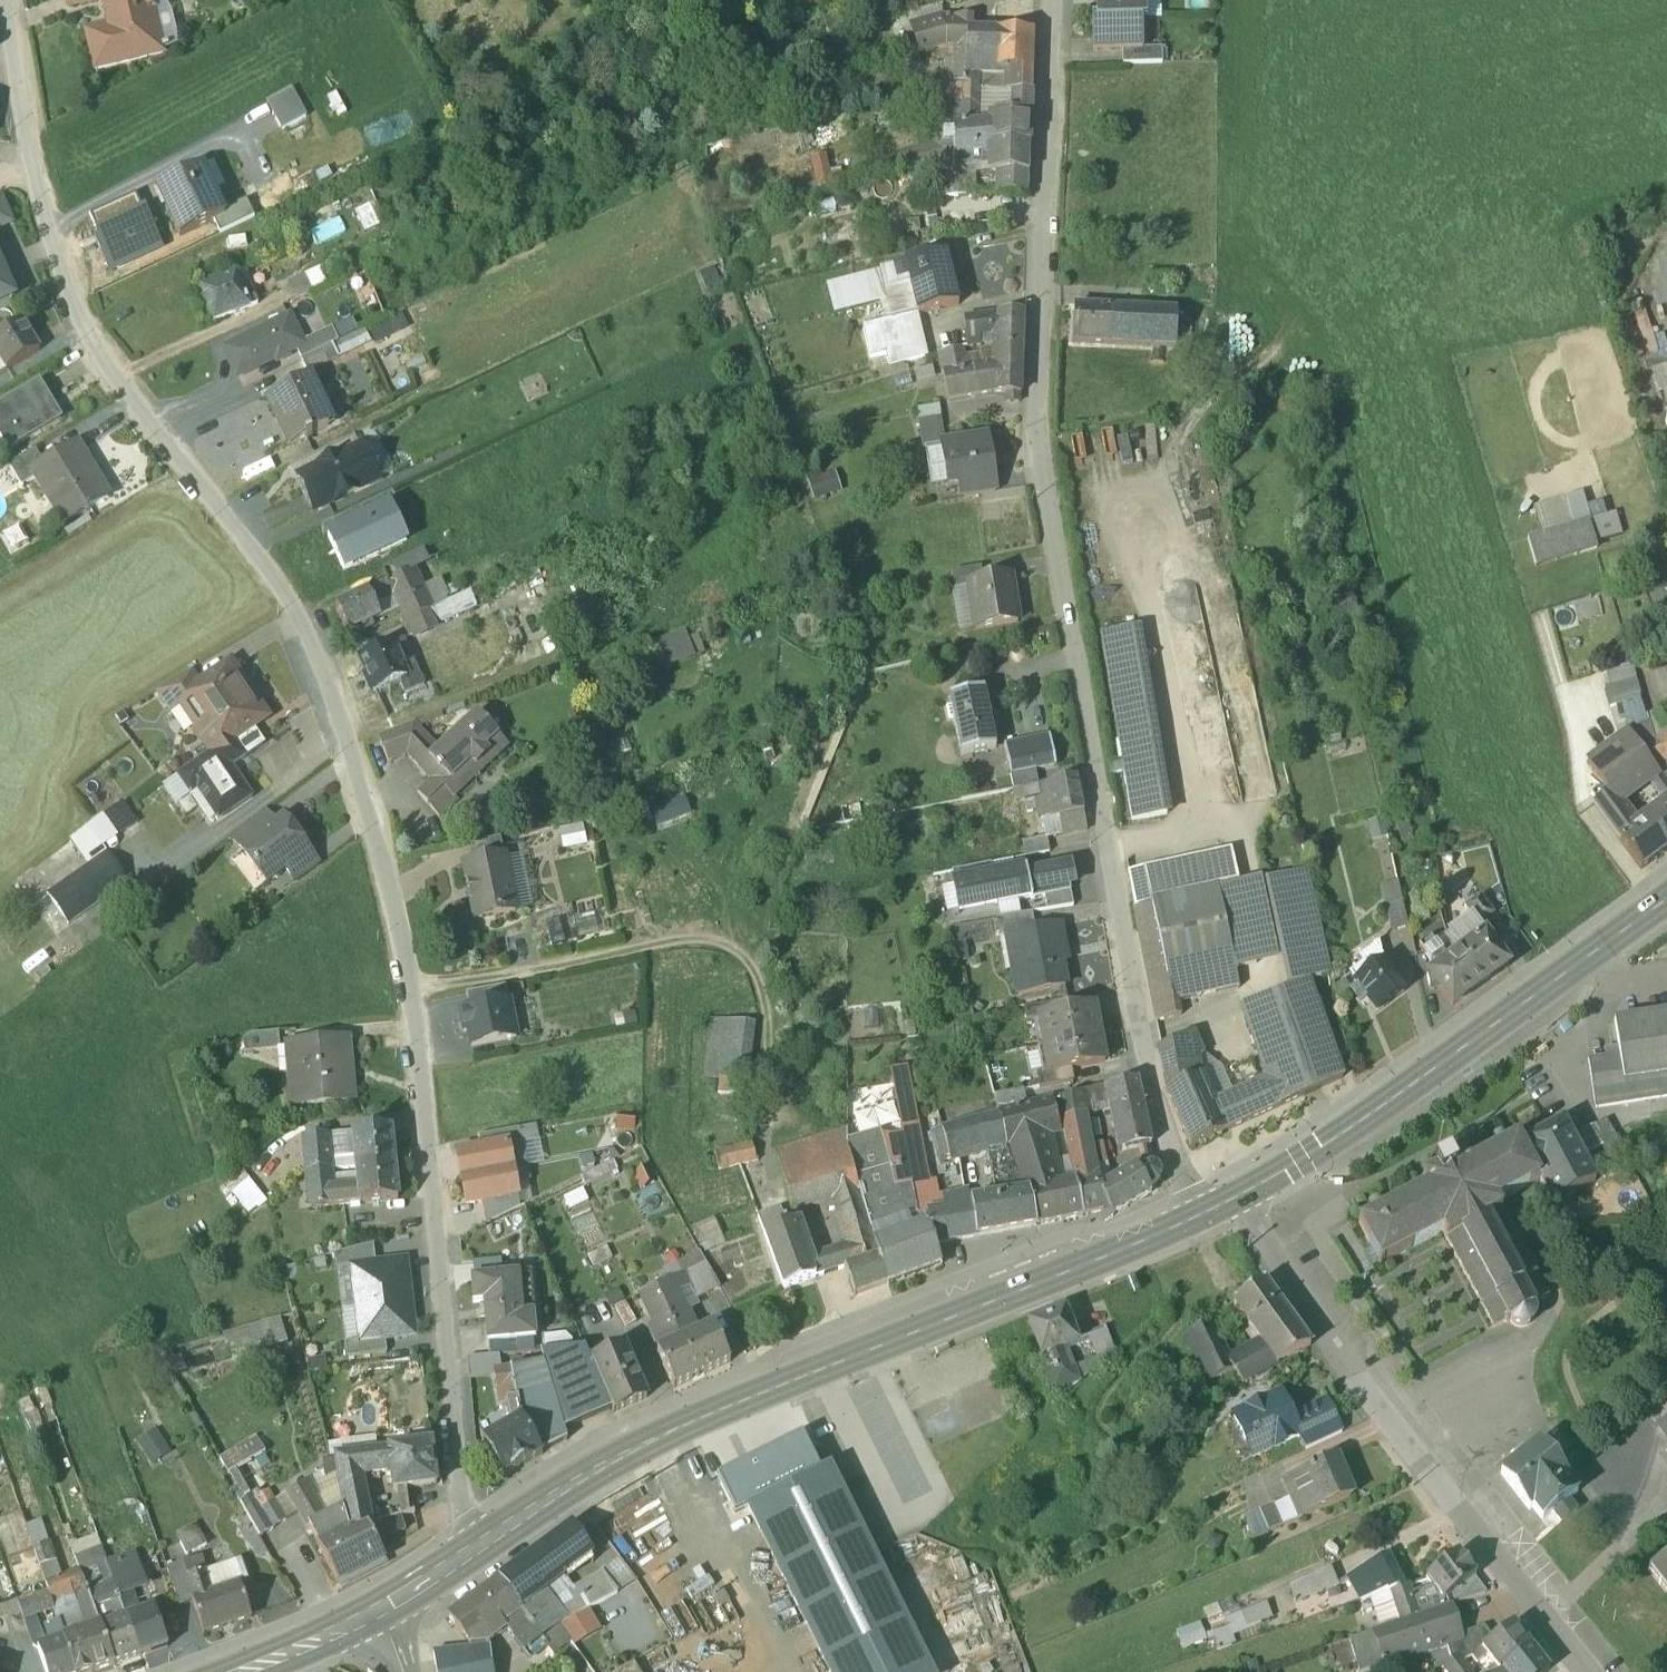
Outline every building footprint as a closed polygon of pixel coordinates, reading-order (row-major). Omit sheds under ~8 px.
[(110,28),(87,34),(96,71),(147,59),(147,58),(163,54),(160,42),(161,42),(153,11),(154,10),(151,0),(103,0),(110,28)] [(1097,20),(1093,20),(1094,52),(1123,52),(1142,51),(1142,50),(1142,21),(1146,21),(1145,0),(1096,0),(1097,20)] [(941,19),(907,28),(913,56),(946,47),(946,25),(941,24),(941,19)] [(971,20),(941,19),(941,24),(946,25),(946,47),(967,48),(996,49),(997,32),(971,31),(971,20)] [(1033,33),(997,32),(996,49),(996,59),(995,72),(1032,73),(1033,33)] [(967,48),(946,47),(946,58),(967,58),(967,48)] [(996,49),(967,48),(967,58),(974,59),(996,59),(996,49)] [(1142,51),(1123,52),(1123,65),(1163,64),(1163,49),(1142,50),(1142,51)] [(967,58),(946,58),(945,69),(948,69),(948,68),(974,69),(974,59),(967,58)] [(974,69),(948,68),(948,75),(948,83),(957,85),(980,90),(982,69),(974,69)] [(980,90),(957,85),(955,114),(979,115),(980,90)] [(266,105),(281,131),(301,120),(287,94),(266,105)] [(1031,95),(1013,94),(1013,104),(1031,105),(1031,95)] [(979,115),(955,114),(955,129),(991,124),(992,115),(979,115)] [(1030,116),(992,115),(991,124),(991,144),(1029,145),(1030,116)] [(991,124),(955,129),(954,149),(991,144),(991,124)] [(991,144),(954,149),(953,168),(954,168),(972,166),(990,164),(991,144)] [(1029,145),(991,144),(990,164),(990,172),(1028,174),(1029,145)] [(815,183),(830,182),(828,155),(812,156),(815,183)] [(972,166),(954,168),(957,197),(975,196),(972,166)] [(203,168),(158,189),(180,238),(225,217),(203,168)] [(135,194),(89,215),(101,241),(97,243),(107,262),(130,251),(134,260),(161,248),(135,194)] [(11,223),(0,200),(0,228),(11,223)] [(255,217),(246,201),(223,212),(226,217),(215,222),(220,234),(255,217)] [(356,210),(364,231),(386,222),(377,202),(356,210)] [(145,211),(155,230),(165,224),(155,206),(145,211)] [(318,244),(347,231),(342,219),(312,231),(318,244)] [(946,254),(905,264),(879,271),(887,303),(891,319),(917,313),(918,316),(958,307),(946,254)] [(325,267),(277,290),(285,306),(333,284),(325,267)] [(13,299),(0,271),(0,305),(13,299)] [(835,315),(887,303),(879,271),(828,282),(835,315)] [(236,275),(201,289),(215,322),(257,305),(249,286),(242,288),(236,275)] [(751,299),(757,323),(768,321),(762,296),(751,299)] [(1110,309),(1074,307),(1073,343),(1108,345),(1110,309)] [(1178,312),(1110,309),(1108,345),(1176,348),(1178,312)] [(918,316),(917,313),(891,319),(861,327),(871,369),(928,355),(918,316)] [(1024,313),(998,314),(997,335),(997,349),(994,349),(994,367),(1022,367),(1024,313)] [(998,314),(964,319),(967,348),(980,346),(979,337),(997,335),(998,314)] [(289,319),(225,350),(238,377),(296,348),(302,345),(289,319)] [(352,320),(332,329),(333,331),(328,333),(334,345),(358,332),(352,320)] [(0,336),(0,360),(7,372),(40,352),(22,323),(0,336)] [(360,332),(334,345),(339,359),(367,345),(360,332)] [(302,345),(296,348),(302,360),(334,345),(328,333),(327,333),(302,345)] [(302,360),(301,361),(307,374),(339,359),(334,345),(302,360)] [(961,348),(940,354),(944,371),(966,366),(961,348)] [(944,371),(942,371),(948,400),(992,392),(994,367),(967,372),(966,366),(944,371)] [(1022,367),(994,367),(992,392),(1008,392),(1007,401),(1019,402),(1019,393),(1021,393),(1022,367)] [(310,379),(272,397),(285,425),(279,428),(289,448),(329,428),(320,410),(325,408),(310,379)] [(0,407),(0,439),(8,452),(61,420),(39,384),(0,407)] [(940,405),(919,407),(923,443),(944,440),(940,405)] [(986,437),(942,445),(949,485),(963,483),(991,478),(993,477),(986,437)] [(44,465),(33,472),(37,478),(65,524),(108,498),(77,446),(44,465)] [(360,447),(300,476),(316,510),(376,481),(360,447)] [(36,450),(9,467),(22,488),(37,478),(33,472),(44,465),(36,450)] [(812,498),(842,492),(838,471),(808,477),(812,498)] [(991,478),(963,483),(965,498),(993,493),(991,478)] [(1568,496),(1535,506),(1544,534),(1576,524),(1568,496)] [(329,537),(344,569),(406,540),(390,507),(329,537)] [(1622,535),(1615,515),(1589,521),(1597,544),(1622,535)] [(1589,521),(1528,539),(1536,567),(1597,548),(1589,521)] [(981,568),(952,573),(954,589),(969,586),(969,585),(984,583),(981,568)] [(424,593),(414,571),(388,583),(394,596),(398,605),(424,593)] [(984,583),(969,585),(969,586),(977,629),(1018,622),(1010,578),(984,583)] [(388,583),(369,592),(375,606),(394,596),(388,583)] [(369,592),(336,607),(348,633),(381,618),(375,606),(369,592)] [(424,593),(398,605),(406,623),(433,611),(424,593)] [(471,593),(450,603),(456,617),(477,607),(471,593)] [(450,603),(433,611),(439,624),(456,617),(450,603)] [(433,611),(406,623),(412,636),(439,624),(433,611)] [(1166,815),(1135,629),(1100,634),(1132,821),(1166,815)] [(667,665),(694,657),(686,630),(659,638),(667,665)] [(392,645),(360,659),(368,675),(365,677),(371,690),(374,689),(375,692),(407,678),(401,664),(392,645)] [(411,659),(401,664),(407,678),(418,673),(411,659)] [(231,665),(200,686),(200,687),(185,697),(189,703),(181,709),(212,754),(212,755),(234,740),(235,740),(252,728),(267,718),(231,665)] [(1632,665),(1607,673),(1611,688),(1637,680),(1632,665)] [(191,672),(157,692),(172,715),(181,709),(189,703),(185,697),(200,687),(200,686),(191,672)] [(1606,691),(1611,709),(1642,697),(1637,680),(1606,691)] [(984,691),(949,698),(962,757),(996,750),(990,722),(994,718),(990,713),(989,713),(984,691)] [(1660,709),(1648,716),(1655,740),(1664,734),(1666,738),(1666,722),(1660,709)] [(477,714),(440,749),(425,734),(419,736),(415,724),(379,737),(389,764),(407,757),(431,782),(418,794),(440,818),(451,808),(448,805),(455,798),(455,797),(494,761),(509,747),(477,714)] [(1655,740),(1649,720),(1629,735),(1647,759),(1661,750),(1655,740)] [(252,728),(235,740),(246,758),(247,757),(264,745),(252,728)] [(1647,759),(1659,776),(1664,783),(1666,781),(1666,760),(1666,758),(1666,738),(1664,734),(1655,740),(1661,750),(1647,759)] [(1629,735),(1587,765),(1608,794),(1609,793),(1619,806),(1649,783),(1659,776),(1647,759),(1629,735)] [(1050,736),(1004,746),(1011,776),(1035,771),(1036,771),(1056,767),(1050,736)] [(234,740),(212,755),(212,754),(178,777),(197,806),(199,804),(211,822),(215,819),(218,822),(253,798),(232,768),(247,758),(247,757),(246,758),(235,740),(234,740)] [(1035,771),(1011,776),(1014,791),(1034,787),(1038,786),(1036,771),(1035,771)] [(1659,776),(1649,783),(1666,807),(1666,806),(1666,786),(1664,783),(1659,776)] [(1076,778),(1051,783),(1051,784),(1059,819),(1060,819),(1063,836),(1087,832),(1076,778)] [(1038,786),(1034,787),(1039,811),(1042,823),(1060,819),(1059,819),(1051,784),(1051,783),(1038,786)] [(1034,787),(1022,790),(1025,803),(1028,814),(1039,811),(1034,787)] [(1619,806),(1609,793),(1608,794),(1593,805),(1620,841),(1636,829),(1619,806)] [(121,836),(140,821),(124,801),(105,816),(121,836)] [(1666,807),(1654,815),(1666,833),(1666,806),(1666,807)] [(263,812),(231,837),(243,852),(275,827),(274,827),(263,812)] [(1620,841),(1641,870),(1666,851),(1666,833),(1654,815),(1636,829),(1620,841)] [(941,816),(929,818),(932,835),(944,833),(941,816)] [(283,820),(274,827),(275,827),(243,852),(255,867),(254,867),(258,872),(259,872),(267,883),(287,869),(286,868),(307,851),(283,820)] [(586,842),(582,823),(559,828),(563,847),(586,842)] [(853,825),(837,828),(838,837),(855,834),(853,825)] [(500,840),(470,847),(473,863),(504,857),(500,840)] [(1231,850),(1127,872),(1134,908),(1218,890),(1235,971),(1278,962),(1260,878),(1238,883),(1231,850)] [(307,851),(286,868),(287,869),(298,883),(319,867),(307,851)] [(108,854),(48,895),(68,925),(128,883),(108,854)] [(473,863),(465,865),(468,881),(468,882),(473,905),(477,921),(516,913),(504,857),(473,863)] [(1065,863),(1027,871),(1028,877),(1060,871),(1063,887),(1031,894),(1032,900),(1045,898),(1071,892),(1065,863)] [(992,865),(952,873),(955,886),(994,877),(992,865)] [(1493,914),(1481,897),(1491,890),(1485,868),(1451,889),(1477,925),(1493,914)] [(994,877),(955,886),(960,911),(996,904),(996,906),(1031,899),(1031,901),(1032,900),(1031,894),(1063,887),(1060,871),(1028,877),(1027,871),(994,877)] [(1307,871),(1262,881),(1287,990),(1307,982),(1307,983),(1331,975),(1307,871)] [(1218,890),(1134,908),(1156,1022),(1181,1016),(1177,1001),(1238,988),(1235,971),(1218,890)] [(1071,892),(1045,898),(1048,912),(1074,907),(1071,892)] [(1033,914),(998,919),(1002,942),(1008,941),(1008,938),(1035,933),(1034,931),(1036,931),(1033,914)] [(1035,933),(1008,938),(1008,941),(1020,997),(1067,988),(1060,951),(1066,950),(1061,926),(1036,931),(1034,931),(1035,933)] [(1473,944),(1459,954),(1481,984),(1507,966),(1481,931),(1470,939),(1473,944)] [(1459,951),(1449,934),(1434,945),(1429,938),(1418,947),(1435,969),(1428,974),(1452,1006),(1481,984),(1459,954),(1458,952),(1459,951)] [(1365,998),(1376,1013),(1405,991),(1382,961),(1368,971),(1364,965),(1349,975),(1354,982),(1353,982),(1357,986),(1351,991),(1359,1003),(1365,998)] [(1232,1099),(1218,1106),(1229,1130),(1341,1079),(1340,1079),(1341,1078),(1307,983),(1307,982),(1287,990),(1242,1006),(1270,1082),(1232,1099)] [(506,987),(467,994),(470,1012),(509,1004),(506,987)] [(1060,1003),(1025,1010),(1028,1025),(1040,1022),(1040,1021),(1062,1017),(1060,1003)] [(470,1012),(461,1013),(465,1033),(469,1032),(472,1048),(516,1039),(509,1004),(470,1012)] [(1062,1017),(1040,1021),(1040,1022),(1046,1047),(1099,1037),(1093,1011),(1062,1017)] [(1613,1024),(1618,1058),(1586,1063),(1593,1108),(1666,1096),(1666,1015),(1613,1024)] [(754,1022),(727,1020),(721,1079),(748,1082),(754,1022)] [(1342,1032),(1331,1034),(1336,1057),(1347,1054),(1342,1032)] [(279,1033),(250,1036),(244,1041),(245,1054),(281,1050),(279,1033)] [(1192,1079),(1186,1063),(1202,1056),(1191,1033),(1157,1049),(1165,1091),(1192,1079)] [(1099,1037),(1046,1047),(1051,1073),(1051,1074),(1071,1070),(1104,1064),(1099,1037)] [(349,1040),(287,1045),(293,1107),(355,1102),(349,1040)] [(1219,1069),(1202,1056),(1186,1063),(1192,1079),(1198,1077),(1212,1109),(1218,1106),(1232,1099),(1219,1069)] [(929,1180),(905,1067),(891,1070),(903,1132),(904,1132),(915,1183),(929,1180)] [(1071,1070),(1051,1074),(1051,1073),(1037,1075),(1040,1090),(1074,1083),(1071,1070)] [(1192,1079),(1165,1091),(1190,1148),(1229,1130),(1218,1106),(1212,1109),(1198,1077),(1192,1079)] [(721,1079),(719,1079),(718,1093),(746,1096),(748,1082),(721,1079)] [(1136,1080),(1106,1088),(1108,1097),(1111,1109),(1141,1102),(1136,1080)] [(1106,1088),(1094,1090),(1096,1100),(1108,1097),(1106,1088)] [(994,1099),(999,1117),(1027,1110),(1022,1093),(994,1099)] [(1085,1118),(1091,1117),(1086,1095),(1060,1101),(1064,1121),(1085,1116),(1085,1118)] [(1054,1102),(1035,1107),(1042,1136),(1051,1134),(1062,1132),(1054,1102)] [(1141,1102),(1111,1109),(1122,1151),(1150,1144),(1141,1102)] [(1027,1110),(999,1117),(1007,1146),(1022,1191),(1028,1190),(1064,1185),(1060,1172),(1051,1134),(1042,1136),(1035,1107),(1027,1110)] [(1085,1116),(1064,1121),(1073,1170),(1074,1171),(1095,1167),(1091,1148),(1085,1118),(1085,1116)] [(999,1117),(942,1132),(950,1159),(959,1158),(958,1156),(989,1152),(1007,1146),(999,1117)] [(1563,1124),(1521,1147),(1540,1181),(1553,1207),(1595,1185),(1581,1159),(1572,1140),(1563,1124)] [(537,1127),(480,1138),(482,1151),(508,1146),(520,1144),(540,1140),(537,1127)] [(1593,1129),(1591,1130),(1601,1149),(1608,1161),(1623,1153),(1613,1134),(1593,1129)] [(391,1130),(353,1134),(357,1169),(394,1165),(391,1130)] [(1591,1130),(1572,1140),(1581,1159),(1601,1149),(1591,1130)] [(810,1260),(796,1222),(765,1233),(785,1289),(816,1278),(840,1270),(845,1268),(854,1294),(888,1282),(880,1255),(876,1257),(872,1240),(857,1188),(858,1187),(846,1139),(844,1131),(802,1143),(774,1151),(790,1207),(819,1199),(834,1194),(850,1246),(833,1252),(810,1260)] [(929,1180),(915,1183),(904,1132),(903,1132),(891,1134),(898,1168),(892,1169),(895,1187),(910,1183),(915,1206),(938,1201),(933,1179),(929,1180)] [(908,1227),(899,1229),(894,1212),(900,1211),(895,1187),(892,1169),(891,1169),(882,1133),(846,1139),(858,1187),(857,1188),(872,1240),(876,1244),(880,1255),(888,1282),(939,1264),(933,1244),(951,1240),(944,1208),(928,1211),(927,1209),(904,1216),(908,1227)] [(327,1137),(305,1139),(308,1174),(330,1172),(327,1137)] [(719,1170),(740,1164),(746,1185),(758,1182),(752,1162),(759,1160),(753,1140),(712,1152),(713,1153),(704,1156),(708,1170),(718,1167),(719,1170)] [(1519,1141),(1471,1166),(1466,1158),(1422,1181),(1427,1190),(1359,1225),(1381,1266),(1443,1233),(1482,1306),(1476,1308),(1485,1324),(1490,1321),(1494,1328),(1506,1322),(1507,1323),(1510,1322),(1518,1329),(1529,1328),(1535,1318),(1534,1309),(1536,1308),(1536,1306),(1548,1299),(1498,1204),(1540,1181),(1521,1147),(1519,1141)] [(482,1151),(458,1156),(463,1181),(513,1171),(525,1168),(520,1144),(508,1146),(482,1151)] [(995,1195),(966,1200),(967,1204),(970,1204),(978,1236),(995,1233),(1035,1226),(1028,1190),(1022,1191),(1007,1146),(989,1152),(995,1195)] [(1101,1146),(1091,1148),(1095,1167),(1105,1165),(1101,1146)] [(394,1165),(357,1169),(361,1204),(398,1200),(394,1165)] [(1095,1167),(1074,1171),(1077,1183),(1097,1179),(1095,1167)] [(1138,1168),(1100,1190),(1105,1210),(1101,1212),(1104,1220),(1151,1192),(1148,1188),(1152,1186),(1155,1183),(1157,1180),(1159,1176),(1159,1174),(1159,1172),(1158,1171),(1157,1170),(1155,1169),(1152,1168),(1150,1167),(1145,1168),(1144,1169),(1142,1170),(1141,1172),(1138,1168)] [(1073,1170),(1060,1172),(1064,1185),(1077,1183),(1074,1171),(1073,1170)] [(513,1171),(463,1181),(468,1205),(481,1203),(518,1195),(513,1171)] [(330,1172),(308,1174),(312,1209),(334,1207),(330,1172)] [(1097,1179),(1077,1183),(1081,1216),(1101,1212),(1105,1210),(1100,1190),(1097,1179)] [(1064,1185),(1028,1190),(1035,1226),(1081,1216),(1077,1183),(1064,1185)] [(964,1189),(942,1193),(944,1208),(951,1240),(975,1235),(970,1204),(967,1204),(966,1200),(964,1189)] [(520,1209),(518,1195),(481,1203),(485,1225),(520,1209)] [(701,1244),(722,1236),(715,1218),(693,1227),(701,1244)] [(338,1269),(377,1265),(375,1247),(336,1254),(338,1269)] [(412,1299),(407,1262),(377,1265),(355,1268),(359,1305),(412,1299)] [(518,1275),(472,1280),(474,1303),(485,1302),(488,1342),(516,1340),(535,1338),(533,1315),(522,1316),(518,1275)] [(670,1280),(641,1295),(647,1308),(662,1300),(661,1298),(675,1292),(670,1280)] [(1264,1284),(1234,1306),(1263,1347),(1277,1367),(1310,1348),(1264,1284)] [(611,1298),(626,1326),(639,1319),(624,1291),(611,1298)] [(675,1292),(661,1298),(662,1300),(670,1316),(678,1333),(692,1326),(694,1325),(678,1291),(675,1292)] [(416,1336),(412,1299),(359,1305),(363,1342),(385,1339),(416,1336)] [(662,1300),(647,1308),(655,1324),(670,1316),(662,1300)] [(1063,1311),(1028,1324),(1047,1372),(1059,1368),(1053,1352),(1076,1343),(1063,1311)] [(211,1338),(219,1365),(289,1342),(280,1316),(211,1338)] [(670,1316),(655,1324),(663,1340),(678,1333),(670,1316)] [(1231,1365),(1209,1325),(1183,1340),(1208,1386),(1233,1371),(1229,1365),(1231,1365)] [(714,1327),(699,1334),(697,1329),(692,1326),(678,1333),(698,1378),(730,1363),(714,1327)] [(1104,1330),(1088,1336),(1097,1358),(1101,1364),(1113,1353),(1104,1330)] [(698,1378),(678,1333),(663,1340),(657,1343),(661,1352),(657,1354),(674,1389),(698,1378)] [(387,1354),(385,1339),(363,1342),(346,1344),(348,1359),(387,1354)] [(516,1340),(488,1342),(489,1356),(517,1353),(516,1340)] [(543,1352),(548,1367),(566,1430),(613,1409),(592,1361),(587,1347),(543,1352)] [(626,1347),(592,1361),(613,1409),(614,1412),(647,1398),(626,1347)] [(1277,1367),(1263,1347),(1231,1365),(1229,1365),(1233,1371),(1243,1386),(1277,1367)] [(494,1357),(468,1359),(471,1397),(500,1391),(497,1372),(494,1357)] [(1097,1358),(1075,1368),(1081,1381),(1101,1364),(1097,1358)] [(548,1367),(513,1377),(518,1403),(521,1419),(541,1454),(568,1440),(566,1430),(548,1367)] [(1059,1368),(1047,1372),(1054,1390),(1071,1383),(1066,1370),(1059,1368)] [(512,1369),(497,1372),(500,1391),(503,1406),(518,1403),(513,1377),(512,1369)] [(1285,1411),(1281,1402),(1283,1401),(1282,1399),(1280,1400),(1279,1399),(1265,1405),(1264,1404),(1248,1412),(1249,1413),(1234,1420),(1252,1460),(1296,1440),(1297,1441),(1305,1452),(1310,1449),(1304,1436),(1335,1422),(1327,1403),(1289,1420),(1286,1414),(1288,1413),(1287,1411),(1285,1411)] [(521,1419),(484,1439),(504,1475),(541,1454),(521,1419)] [(1656,1428),(1666,1441),(1666,1420),(1656,1428)] [(1335,1422),(1304,1436),(1310,1449),(1341,1435),(1335,1422)] [(143,1441),(154,1462),(171,1454),(160,1432),(143,1441)] [(747,1507),(819,1471),(801,1435),(719,1476),(738,1512),(747,1507)] [(223,1459),(232,1474),(268,1451),(258,1437),(223,1459)] [(433,1444),(390,1449),(392,1472),(395,1491),(437,1486),(433,1444)] [(1559,1470),(1540,1446),(1502,1476),(1530,1512),(1533,1510),(1543,1523),(1553,1514),(1569,1502),(1578,1494),(1568,1482),(1572,1479),(1563,1467),(1559,1470)] [(390,1449),(334,1457),(338,1479),(362,1476),(392,1472),(390,1449)] [(334,1457),(324,1459),(328,1479),(312,1486),(319,1498),(316,1501),(327,1520),(345,1514),(343,1502),(338,1479),(334,1457)] [(1336,1460),(1290,1480),(1306,1518),(1346,1501),(1339,1483),(1345,1481),(1336,1460)] [(747,1507),(830,1671),(933,1671),(830,1466),(819,1471),(747,1507)] [(362,1476),(338,1479),(343,1502),(365,1496),(362,1476)] [(312,1486),(311,1481),(291,1492),(300,1512),(318,1546),(347,1529),(351,1528),(345,1514),(327,1520),(316,1501),(319,1498),(312,1486)] [(269,1490),(256,1498),(262,1507),(275,1500),(269,1490)] [(275,1500),(287,1519),(300,1512),(291,1492),(275,1500)] [(260,1536),(274,1527),(262,1507),(256,1498),(254,1495),(240,1503),(260,1536)] [(365,1496),(343,1502),(345,1514),(351,1528),(353,1532),(375,1525),(369,1495),(365,1496)] [(287,1519),(275,1500),(262,1507),(274,1527),(287,1519)] [(1577,1512),(1569,1502),(1553,1514),(1561,1524),(1577,1512)] [(1283,1527),(1275,1507),(1260,1513),(1269,1533),(1283,1527)] [(15,1557),(34,1550),(21,1516),(4,1521),(15,1557)] [(189,1555),(211,1546),(202,1525),(180,1534),(189,1555)] [(347,1529),(318,1546),(339,1585),(386,1559),(369,1529),(352,1538),(347,1529)] [(568,1529),(500,1579),(501,1581),(545,1636),(559,1627),(569,1622),(561,1611),(545,1591),(567,1576),(560,1567),(584,1549),(568,1529)] [(103,1548),(109,1565),(124,1560),(114,1533),(99,1538),(103,1548)] [(99,1538),(88,1542),(91,1553),(103,1548),(99,1538)] [(46,1583),(62,1578),(50,1545),(34,1550),(46,1583)] [(91,1553),(76,1559),(80,1571),(87,1589),(88,1588),(95,1609),(106,1605),(121,1599),(120,1596),(121,1596),(120,1594),(114,1582),(109,1565),(103,1548),(91,1553)] [(144,1554),(152,1576),(163,1571),(154,1550),(144,1554)] [(1458,1555),(1428,1579),(1445,1602),(1475,1579),(1476,1578),(1458,1555)] [(124,1560),(109,1565),(114,1582),(142,1572),(137,1556),(124,1560)] [(1405,1587),(1388,1557),(1348,1579),(1361,1603),(1392,1592),(1405,1587)] [(1648,1572),(1666,1596),(1666,1557),(1648,1572)] [(241,1562),(206,1574),(212,1594),(241,1584),(248,1582),(241,1562)] [(185,1563),(167,1570),(180,1607),(193,1602),(193,1600),(196,1599),(188,1577),(190,1577),(185,1563)] [(1294,1603),(1295,1605),(1339,1586),(1331,1569),(1289,1587),(1296,1601),(1294,1603)] [(49,1592),(52,1601),(73,1594),(87,1589),(80,1571),(62,1578),(46,1583),(49,1592)] [(142,1572),(114,1582),(120,1594),(132,1590),(146,1585),(142,1572)] [(241,1584),(212,1594),(206,1574),(205,1572),(190,1577),(188,1577),(196,1599),(193,1600),(193,1602),(204,1635),(252,1619),(241,1584)] [(615,1596),(602,1572),(593,1580),(605,1602),(615,1596)] [(1475,1579),(1445,1602),(1448,1608),(1449,1607),(1486,1595),(1475,1579)] [(593,1580),(571,1597),(574,1601),(584,1613),(605,1602),(593,1580)] [(501,1581),(448,1618),(472,1649),(490,1646),(511,1630),(531,1659),(549,1646),(556,1655),(571,1643),(559,1627),(545,1636),(501,1581)] [(1405,1587),(1392,1592),(1402,1623),(1417,1618),(1419,1617),(1409,1586),(1405,1587)] [(95,1609),(88,1588),(87,1589),(73,1594),(83,1622),(89,1631),(102,1627),(95,1609)] [(132,1590),(120,1594),(121,1596),(120,1596),(121,1599),(128,1619),(141,1615),(132,1590)] [(49,1592),(18,1603),(24,1620),(55,1609),(52,1601),(49,1592)] [(121,1599),(106,1605),(110,1614),(117,1623),(128,1619),(121,1599)] [(574,1601),(561,1611),(569,1622),(584,1613),(574,1601)] [(1220,1606),(1232,1635),(1273,1618),(1266,1602),(1237,1613),(1232,1601),(1220,1606)] [(1419,1617),(1417,1618),(1402,1623),(1374,1633),(1385,1667),(1446,1646),(1461,1641),(1459,1637),(1449,1607),(1448,1608),(1419,1617)] [(141,1615),(128,1619),(140,1656),(168,1647),(155,1610),(141,1615)] [(102,1628),(115,1665),(140,1656),(128,1619),(117,1623),(102,1628)] [(58,1622),(44,1627),(50,1645),(64,1640),(58,1622)] [(1484,1649),(1482,1651),(1483,1652),(1487,1658),(1498,1671),(1499,1671),(1502,1669),(1530,1648),(1513,1626),(1494,1641),(1484,1649)] [(64,1640),(75,1671),(94,1671),(115,1665),(102,1628),(102,1627),(89,1631),(64,1640)] [(1484,1628),(1459,1637),(1461,1641),(1446,1646),(1452,1664),(1458,1659),(1462,1665),(1472,1658),(1473,1660),(1483,1652),(1482,1651),(1482,1650),(1484,1649),(1494,1641),(1484,1628)] [(1349,1641),(1359,1671),(1369,1671),(1385,1667),(1374,1633),(1349,1641)] [(39,1649),(46,1671),(75,1671),(64,1640),(50,1645),(39,1649)] [(434,1654),(436,1671),(493,1671),(490,1646),(472,1649),(434,1654)] [(1530,1648),(1502,1669),(1504,1671),(1548,1671),(1530,1648)] [(1483,1652),(1473,1660),(1477,1665),(1487,1658),(1483,1652)] [(1445,1669),(1447,1671),(1468,1671),(1462,1665),(1458,1659),(1452,1664),(1445,1669)]
